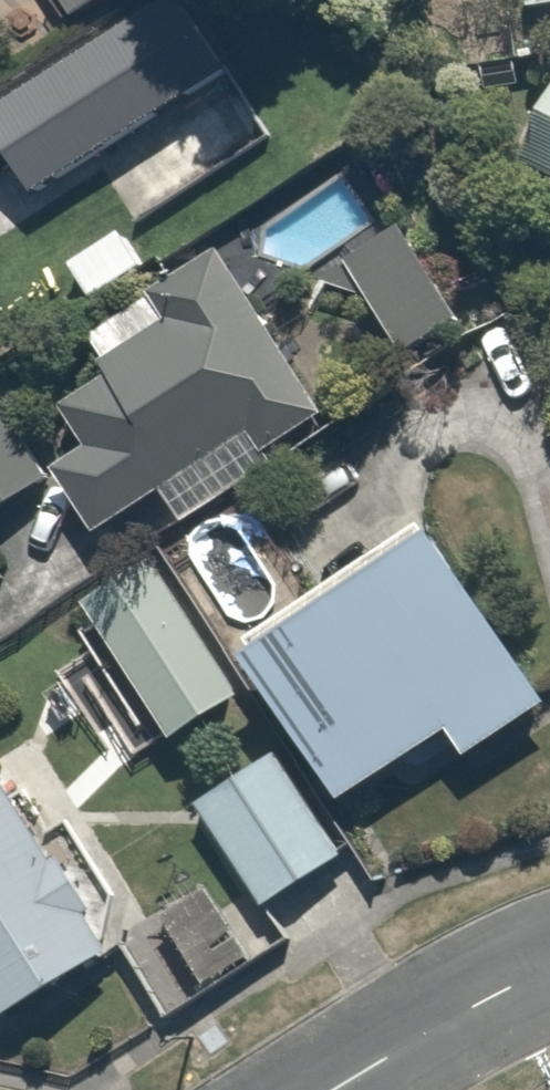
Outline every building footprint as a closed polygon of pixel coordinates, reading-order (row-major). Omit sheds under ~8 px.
[(157,0),(128,0),(0,85),(0,166),(18,193),(203,69),(157,0)] [(61,23),(99,0),(46,0),(61,23)] [(520,158),(549,172),(549,96),(520,158)] [(388,216),(329,253),(394,357),(453,320),(388,216)] [(306,414),(203,247),(75,326),(96,361),(31,401),(56,441),(31,456),(81,536),(153,492),(144,477),(238,419),(254,446),(306,414)] [(0,420),(0,492),(30,476),(0,420)] [(535,696),(394,508),(207,649),(326,807),(425,732),(448,762),(535,696)] [(232,695),(133,544),(52,597),(151,748),(232,695)] [(340,849),(263,743),(177,805),(255,911),(340,849)] [(0,795),(0,1014),(102,944),(0,795)] [(246,947),(199,881),(137,926),(184,991),(246,947)]
